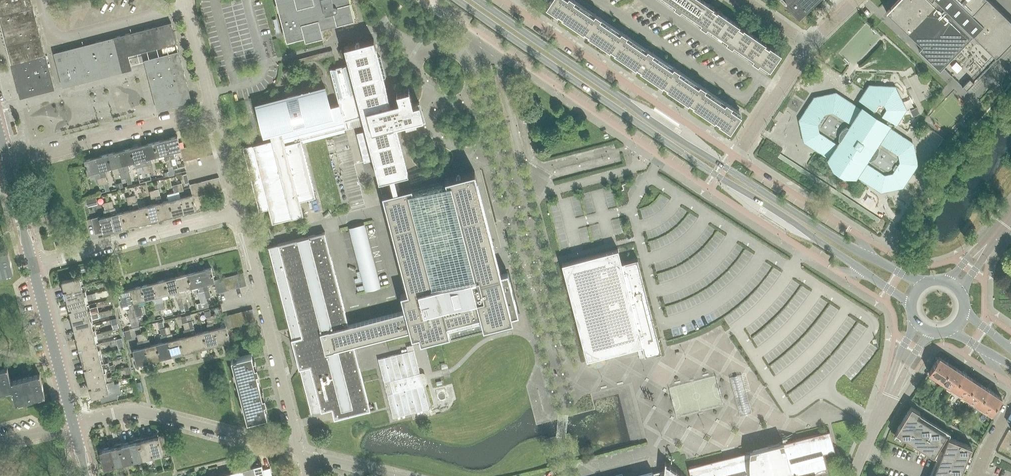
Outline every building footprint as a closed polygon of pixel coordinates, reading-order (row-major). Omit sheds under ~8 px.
[(322,33),(321,27),(354,19),(349,0),(276,0),(284,33),(287,41),(303,37),(305,41),(323,36),(322,33)] [(583,8),(573,2),(574,0),(550,0),(546,7),(572,24),(583,8)] [(675,4),(674,6),(675,7),(675,6),(679,9),(679,10),(680,10),(681,8),(691,15),(702,0),(669,0),(675,4)] [(691,15),(701,22),(700,24),(701,25),(701,24),(705,27),(705,28),(706,28),(707,26),(717,33),(728,17),(727,16),(727,17),(718,10),(717,9),(717,10),(713,7),(712,6),(712,7),(703,0),(702,0),(691,15)] [(798,14),(807,6),(807,7),(813,0),(784,0),(798,14)] [(943,66),(966,88),(1010,41),(1010,20),(990,0),(897,0),(886,11),(889,14),(922,46),(918,49),(939,69),(943,66)] [(599,42),(609,26),(599,19),(601,17),(600,17),(595,14),(596,14),(595,13),(594,15),(583,8),(572,24),(599,42)] [(717,33),(727,40),(726,42),(727,43),(727,42),(731,45),(732,46),(733,44),(744,51),(755,35),(753,34),(751,33),(744,28),(743,27),(743,28),(739,25),(738,24),(729,18),(728,17),(717,33)] [(625,60),(636,44),(626,37),(627,35),(626,34),(626,35),(623,33),(622,32),(622,31),(621,31),(620,33),(609,26),(599,42),(625,60)] [(744,51),(753,58),(752,60),(753,61),(753,60),(757,63),(758,64),(759,62),(770,69),(781,53),(779,52),(770,46),(769,45),(765,43),(765,42),(764,42),(755,36),(756,36),(755,35),(744,51)] [(390,193),(401,190),(398,176),(408,173),(408,171),(395,124),(423,117),(419,102),(413,104),(409,88),(396,92),(399,100),(393,101),(390,102),(384,78),(386,78),(380,57),(378,57),(376,48),(374,39),(361,42),(344,47),(346,55),(347,55),(349,64),(330,69),(339,104),(330,106),(325,88),(326,88),(325,87),(256,105),(256,106),(263,134),(264,135),(270,133),(272,140),(242,147),(242,148),(243,148),(259,210),(259,211),(269,209),(272,223),(304,215),(300,201),(316,197),(316,196),(315,196),(301,141),(301,140),(340,130),(353,127),(351,120),(363,117),(366,130),(357,133),(364,162),(373,159),(378,179),(379,181),(386,179),(390,193)] [(651,78),(662,61),(652,55),(653,52),(652,52),(648,50),(648,49),(647,48),(646,51),(636,44),(625,60),(651,78)] [(677,95),(688,79),(678,72),(679,70),(678,70),(674,67),(674,66),(672,68),(662,61),(651,78),(677,95)] [(704,113),(715,97),(704,90),(706,88),(705,87),(704,88),(700,85),(701,84),(700,84),(698,86),(688,79),(677,95),(704,113)] [(826,96),(824,96),(824,97),(820,98),(816,100),(812,103),(810,107),(809,107),(809,108),(807,111),(806,111),(806,112),(804,116),(803,121),(802,126),(803,130),(803,131),(804,135),(807,140),(810,144),(813,146),(814,147),(830,157),(829,160),(830,160),(832,165),(835,169),(839,172),(844,174),(849,175),(853,176),(855,177),(856,174),(872,185),(873,185),(877,187),(882,189),(887,189),(891,189),(892,188),(896,187),(901,185),(905,181),(907,178),(908,178),(908,177),(910,174),(911,173),(911,172),(913,169),(914,164),(914,159),(914,155),(914,154),(914,153),(912,149),(910,145),(907,141),(904,139),(904,138),(903,138),(898,135),(887,127),(891,121),(895,124),(896,123),(898,119),(901,115),(902,109),(901,104),(900,100),(900,99),(900,98),(899,98),(896,94),(892,91),(887,88),(883,87),(882,87),(876,87),(875,88),(871,89),(867,92),(863,97),(861,100),(860,101),(865,104),(863,107),(861,110),(849,103),(844,100),(844,99),(840,98),(835,96),(830,96),(826,96)] [(704,113),(715,121),(730,131),(741,115),(730,108),(732,105),(731,105),(726,103),(727,102),(726,102),(725,104),(715,97),(704,113)] [(181,149),(177,136),(165,139),(171,159),(175,158),(176,157),(174,151),(180,150),(181,150),(181,149)] [(165,139),(154,142),(157,156),(164,154),(165,160),(166,160),(171,159),(165,139)] [(943,139),(939,145),(948,151),(952,144),(943,139)] [(209,141),(203,143),(207,155),(208,155),(207,155),(212,153),(212,154),(213,154),(209,141)] [(154,142),(142,145),(147,165),(152,164),(153,163),(151,157),(157,156),(154,142)] [(203,143),(198,144),(201,157),(202,157),(201,156),(206,155),(206,156),(207,155),(203,143)] [(198,144),(192,146),(195,158),(196,158),(200,156),(200,157),(201,157),(198,144)] [(147,165),(142,145),(131,148),(134,162),(140,160),(142,166),(143,166),(147,165)] [(192,146),(186,147),(189,160),(190,160),(190,159),(194,158),(194,159),(195,158),(192,146)] [(189,160),(186,147),(181,149),(181,150),(180,150),(183,161),(184,161),(188,159),(188,160),(189,160)] [(131,148),(119,151),(123,165),(124,171),(129,169),(130,169),(128,163),(134,162),(131,148)] [(123,165),(119,151),(108,154),(111,168),(117,166),(119,172),(120,172),(124,171),(123,165)] [(108,154),(96,157),(101,177),(106,175),(107,175),(105,169),(111,168),(108,154)] [(96,157),(84,160),(88,174),(94,172),(96,178),(97,178),(101,177),(96,157)] [(401,190),(390,193),(382,194),(408,292),(401,294),(405,310),(349,325),(325,233),(325,232),(308,236),(278,244),(268,247),(268,248),(269,247),(292,339),(291,339),(299,369),(300,369),(311,413),(311,414),(332,409),(334,419),(370,410),(354,345),(410,330),(412,337),(419,336),(420,342),(441,337),(449,335),(450,335),(448,327),(481,318),(483,326),(485,326),(510,320),(513,319),(498,261),(475,171),(445,178),(446,182),(413,191),(412,187),(401,190)] [(216,191),(222,189),(219,177),(218,177),(218,178),(214,179),(214,178),(213,178),(216,191)] [(210,192),(216,191),(213,178),(212,178),(212,179),(208,180),(208,179),(207,180),(210,192)] [(205,194),(210,192),(207,180),(206,180),(207,181),(202,182),(202,181),(201,181),(205,194)] [(199,195),(205,194),(201,181),(201,182),(196,183),(199,195)] [(193,197),(199,195),(196,183),(195,183),(195,184),(191,185),(190,184),(192,194),(193,197)] [(192,194),(180,197),(184,212),(196,209),(193,197),(192,194)] [(86,199),(88,207),(98,204),(96,196),(86,199)] [(161,218),(173,215),(169,200),(163,201),(161,196),(160,196),(156,197),(157,203),(161,218)] [(173,215),(184,212),(180,197),(169,200),(173,215)] [(138,224),(150,221),(146,206),(140,207),(138,202),(137,202),(133,203),(134,209),(138,224)] [(146,206),(150,221),(161,218),(157,203),(146,206)] [(110,209),(115,230),(127,227),(123,212),(117,213),(115,208),(114,208),(110,209)] [(103,231),(103,233),(115,230),(110,209),(105,210),(104,210),(105,216),(100,218),(99,216),(91,218),(95,233),(103,231)] [(127,227),(138,224),(134,209),(123,212),(127,227)] [(45,215),(49,230),(50,231),(57,229),(52,213),(45,215)] [(381,287),(364,224),(349,228),(365,291),(381,287)] [(642,345),(644,356),(662,352),(638,258),(621,263),(618,249),(562,263),(587,359),(642,345)] [(13,272),(8,251),(0,253),(0,275),(13,272)] [(87,264),(80,266),(81,272),(89,271),(87,264)] [(211,268),(199,271),(204,291),(209,290),(207,284),(214,282),(214,280),(211,268)] [(199,271),(187,274),(191,288),(197,286),(198,292),(204,291),(199,271)] [(243,273),(237,274),(240,286),(240,287),(241,287),(241,286),(245,285),(246,285),(243,273)] [(187,274),(176,277),(181,297),(185,296),(186,295),(185,290),(191,288),(187,274)] [(237,274),(231,276),(234,288),(235,288),(235,287),(239,286),(239,287),(240,287),(240,286),(237,274)] [(64,291),(84,286),(82,276),(62,281),(64,290),(64,291)] [(234,288),(231,276),(226,277),(229,289),(229,290),(230,290),(229,289),(234,288),(235,288),(234,288)] [(176,277),(164,280),(168,294),(173,292),(175,298),(176,298),(181,297),(176,277)] [(229,290),(229,289),(226,277),(220,279),(223,291),(224,291),(224,290),(228,289),(228,290),(229,290)] [(223,291),(220,279),(214,280),(214,282),(217,293),(218,292),(222,291),(223,291)] [(164,280),(153,283),(156,297),(158,303),(162,301),(163,301),(162,295),(168,294),(164,280)] [(141,286),(145,300),(152,298),(154,304),(158,303),(156,297),(153,283),(141,286)] [(67,300),(86,295),(84,286),(64,291),(65,291),(66,296),(67,300)] [(141,286),(130,289),(135,308),(137,316),(142,314),(144,314),(142,307),(140,307),(138,302),(145,300),(141,286)] [(130,310),(135,308),(130,289),(118,292),(121,306),(128,304),(130,310)] [(69,310),(89,305),(86,295),(67,300),(69,309),(69,310)] [(89,305),(69,310),(69,311),(70,311),(71,316),(72,320),(91,315),(91,314),(98,312),(99,312),(97,306),(90,308),(89,305)] [(130,310),(128,310),(132,326),(139,325),(138,321),(137,316),(135,308),(130,310)] [(250,323),(256,321),(252,309),(251,309),(252,310),(247,311),(247,310),(246,310),(250,323)] [(244,324),(250,323),(246,310),(246,311),(242,312),(241,312),(244,324)] [(94,324),(93,320),(99,318),(98,312),(91,314),(91,315),(72,320),(74,329),(94,324)] [(238,326),(244,324),(241,312),(240,312),(240,313),(236,314),(235,313),(238,326)] [(232,327),(238,326),(235,313),(234,313),(234,314),(230,315),(229,315),(232,327)] [(226,329),(232,327),(229,315),(228,315),(228,316),(224,317),(224,316),(223,316),(224,320),(225,325),(225,326),(226,329)] [(202,332),(206,347),(218,344),(213,329),(212,323),(207,324),(206,324),(208,330),(202,332)] [(77,339),(96,334),(94,324),(74,329),(74,330),(75,330),(77,339)] [(225,325),(213,329),(218,344),(229,341),(226,329),(225,326),(225,325)] [(189,329),(194,350),(206,347),(202,332),(195,333),(193,328),(189,329)] [(185,336),(179,338),(183,353),(194,350),(189,329),(185,330),(183,330),(185,336)] [(166,335),(171,356),(183,353),(179,338),(174,339),(172,333),(171,334),(166,335)] [(96,334),(77,339),(79,348),(79,349),(99,344),(97,338),(96,334)] [(160,359),(171,356),(166,335),(161,336),(160,336),(162,342),(156,344),(160,359)] [(143,341),(148,362),(160,359),(156,344),(151,345),(149,339),(147,340),(143,341)] [(138,348),(132,350),(136,365),(148,362),(143,341),(138,342),(137,342),(138,348)] [(99,344),(79,349),(80,349),(81,355),(82,358),(101,353),(99,344)] [(393,417),(429,408),(414,350),(413,345),(406,346),(408,351),(378,359),(393,417)] [(84,368),(104,363),(101,353),(82,358),(84,367),(84,368)] [(240,390),(259,385),(256,373),(259,373),(258,372),(256,368),(257,367),(257,366),(254,367),(251,355),(252,355),(252,354),(231,360),(232,360),(240,390)] [(929,372),(942,380),(952,365),(940,356),(929,372)] [(84,369),(87,378),(106,373),(104,363),(84,368),(84,369)] [(967,374),(964,371),(963,371),(962,371),(952,365),(942,380),(959,392),(958,394),(960,396),(962,394),(966,397),(977,381),(967,374)] [(12,389),(13,389),(11,382),(7,368),(0,370),(0,392),(12,389)] [(89,387),(109,382),(106,373),(87,378),(89,387)] [(25,378),(11,382),(13,389),(12,389),(16,403),(45,396),(40,374),(25,378)] [(752,413),(741,374),(730,377),(740,416),(752,413)] [(992,390),(987,387),(987,388),(977,381),(966,397),(984,409),(983,410),(985,412),(986,410),(991,413),(1002,397),(992,391),(992,390)] [(89,388),(92,397),(111,392),(109,382),(89,387),(89,388)] [(259,385),(240,390),(247,420),(247,421),(267,416),(267,415),(264,404),(266,403),(266,402),(265,402),(264,398),(265,398),(265,397),(262,397),(259,385)] [(131,387),(121,390),(122,396),(128,394),(129,397),(133,396),(131,387)] [(895,432),(896,433),(903,437),(915,444),(926,451),(933,456),(936,458),(931,471),(929,475),(932,475),(939,459),(948,437),(950,433),(919,414),(920,412),(911,406),(895,432)] [(816,474),(827,471),(823,453),(835,450),(830,431),(746,452),(688,467),(690,475),(816,475),(816,474)] [(149,439),(148,437),(153,457),(163,454),(160,442),(159,436),(158,435),(153,436),(154,438),(149,439)] [(143,438),(138,440),(143,459),(153,457),(148,437),(147,437),(148,440),(144,441),(143,438)] [(963,467),(968,454),(971,446),(948,437),(939,459),(932,475),(960,475),(963,467)] [(129,442),(134,462),(143,459),(138,440),(134,441),(134,443),(130,445),(129,442)] [(124,446),(124,443),(119,445),(124,464),(134,462),(129,442),(128,442),(129,445),(124,446)] [(110,449),(110,447),(109,447),(114,467),(124,464),(119,445),(114,446),(115,448),(110,449)] [(105,451),(104,448),(99,450),(104,469),(114,467),(109,447),(109,449),(105,451)] [(680,475),(677,473),(674,470),(672,469),(669,467),(665,465),(666,462),(665,461),(664,470),(653,473),(653,472),(652,472),(653,473),(639,475),(681,475),(680,475)] [(263,470),(262,464),(261,464),(261,465),(254,467),(256,475),(265,475),(263,470)] [(254,467),(243,470),(244,475),(256,475),(254,467)]
